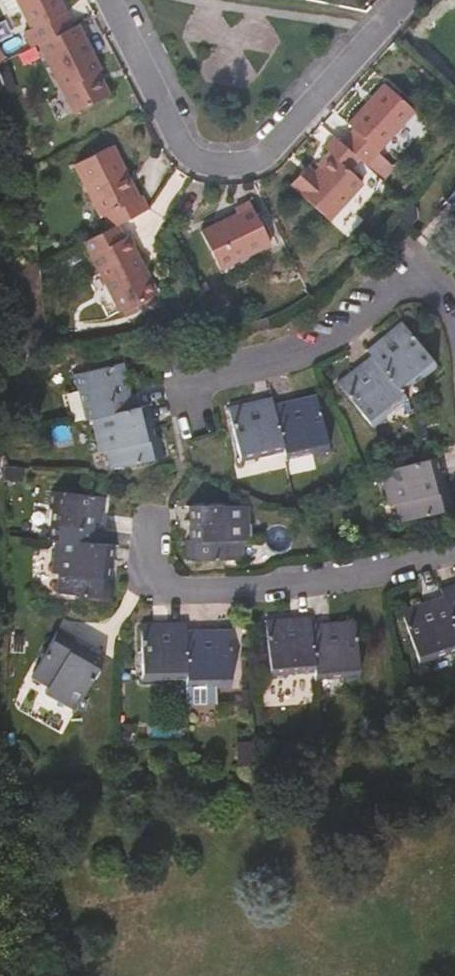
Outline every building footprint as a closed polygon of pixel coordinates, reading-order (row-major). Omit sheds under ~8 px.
[(66,0),(6,0),(12,12),(27,5),(38,29),(33,32),(40,46),(72,30),(79,27),(66,0)] [(91,71),(72,30),(40,46),(33,49),(65,119),(93,107),(79,77),(91,71)] [(365,168),(413,113),(383,87),(347,126),(353,132),(340,146),(359,163),(365,168)] [(320,172),(313,178),(306,171),(291,188),(298,194),(298,197),(329,224),(362,186),(349,174),(359,163),(340,146),(333,140),(323,151),(327,155),(316,169),(320,172)] [(131,203),(106,152),(71,168),(95,220),(92,222),(99,238),(120,228),(141,217),(133,202),(131,203)] [(270,248),(249,206),(233,213),(236,218),(199,237),(218,274),(270,248)] [(156,305),(153,299),(158,297),(132,240),(127,242),(120,228),(99,238),(84,245),(116,316),(124,313),(127,319),(156,305)] [(400,389),(421,371),(425,376),(438,365),(402,324),(389,335),(392,337),(383,345),(378,340),(367,351),(372,356),(360,366),(362,368),(353,377),(350,374),(337,386),(374,427),(387,417),(382,411),(404,393),(400,389)] [(124,396),(120,382),(125,381),(121,364),(70,375),(74,393),(82,390),(89,419),(94,418),(102,452),(107,451),(111,469),(161,458),(157,438),(143,441),(139,424),(151,421),(147,407),(136,409),(132,394),(124,396)] [(329,449),(317,396),(300,399),(301,403),(289,406),(287,400),(273,403),(272,398),(256,402),(257,408),(245,410),(244,407),(230,411),(242,465),(259,462),(257,454),(283,448),(284,453),(312,447),(314,452),(329,449)] [(431,495),(426,477),(438,474),(434,460),(382,473),(389,504),(395,503),(400,523),(450,511),(445,491),(431,495)] [(91,530),(93,513),(96,513),(98,497),(49,492),(47,509),(53,510),(50,539),(56,540),(98,545),(100,530),(91,530)] [(250,541),(248,506),(192,507),(192,523),(205,523),(206,541),(191,542),(191,561),(243,559),(243,541),(250,541)] [(109,561),(110,546),(98,545),(56,540),(53,573),(59,574),(57,594),(107,599),(109,579),(95,578),(97,560),(109,561)] [(442,590),(444,596),(454,629),(454,586),(442,590)] [(444,596),(429,602),(431,607),(421,610),(420,607),(402,613),(421,664),(437,659),(435,652),(454,646),(454,629),(444,596)] [(315,669),(312,623),(312,619),(296,619),(295,625),(282,625),(282,624),(267,625),(271,679),(288,678),(288,671),(315,669)] [(359,677),(355,621),(339,622),(338,627),(327,628),(326,623),(312,623),(315,669),(315,673),(342,672),(342,678),(359,677)] [(187,676),(187,631),(187,625),(171,625),(171,631),(157,631),(157,629),(142,628),(141,683),(158,684),(159,675),(187,676)] [(232,686),(231,631),(214,631),(214,635),(201,636),(201,631),(187,631),(187,676),(187,680),(215,680),(215,686),(232,686)] [(76,711),(102,661),(90,655),(83,666),(66,657),(73,645),(56,635),(32,679),(49,689),(46,694),(76,711)]
